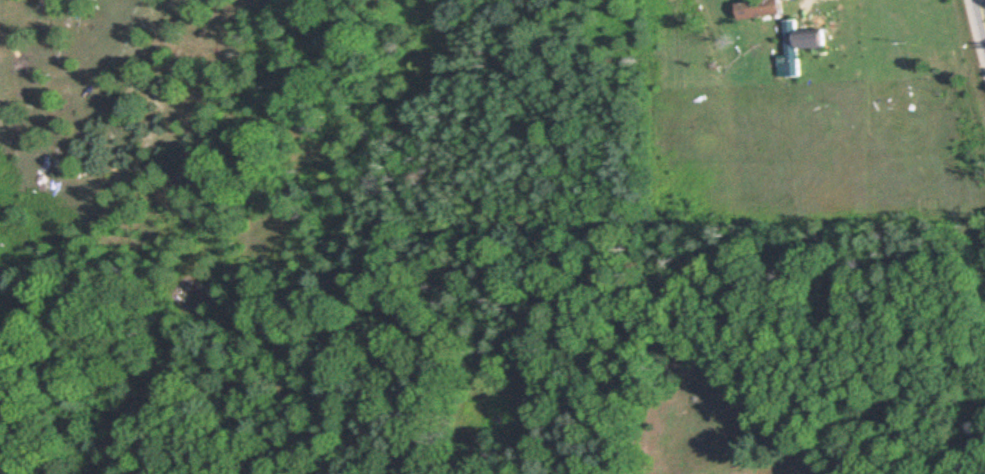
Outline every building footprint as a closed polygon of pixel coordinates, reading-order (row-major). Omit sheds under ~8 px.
[(742,3),(745,19),(789,13),(787,0),(760,0),(742,3)] [(805,76),(802,19),(789,20),(791,77),(805,76)] [(806,29),(806,47),(832,47),(832,29),(806,29)]
